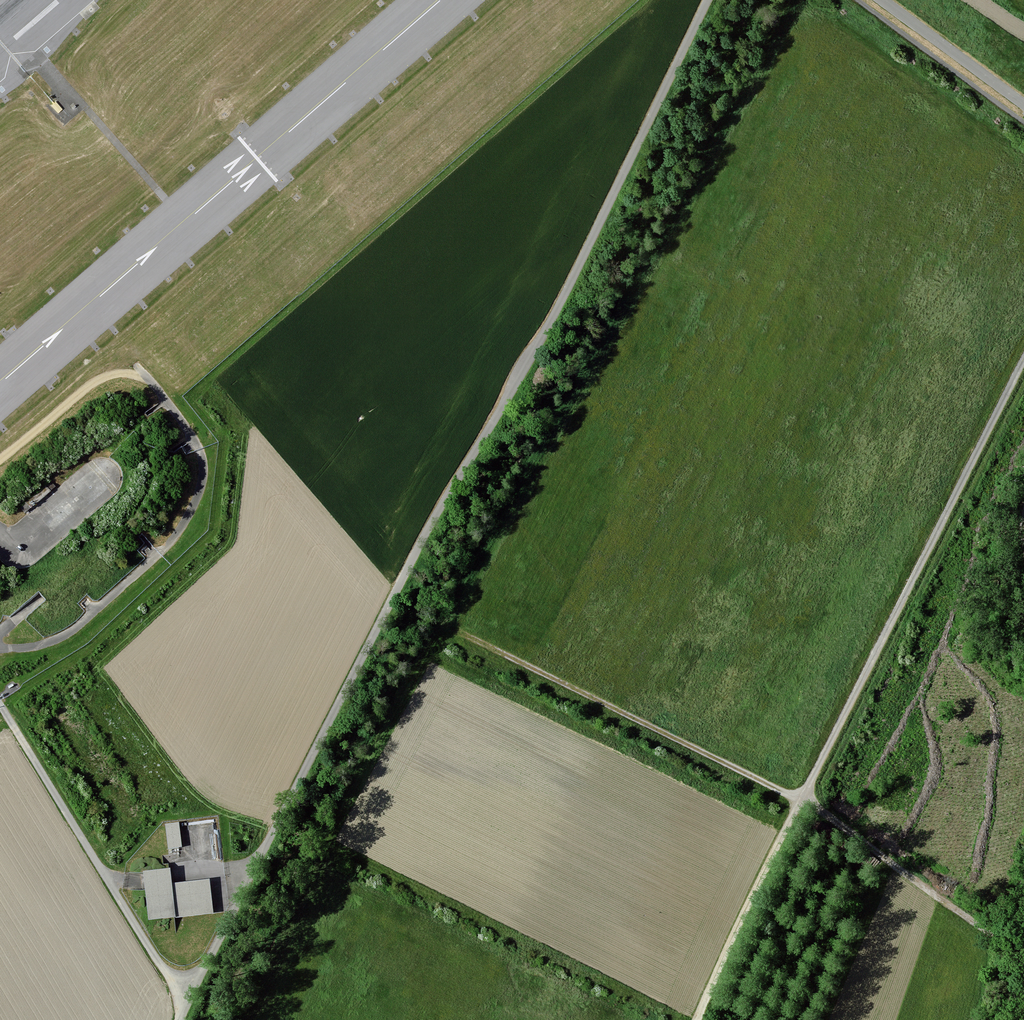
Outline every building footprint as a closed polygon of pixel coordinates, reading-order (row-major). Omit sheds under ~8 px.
[(177,823),(165,824),(167,850),(181,848),(177,823)] [(210,829),(192,832),(194,853),(214,852),(210,829)] [(172,871),(142,874),(149,922),(214,916),(210,880),(172,882),(172,871)]
